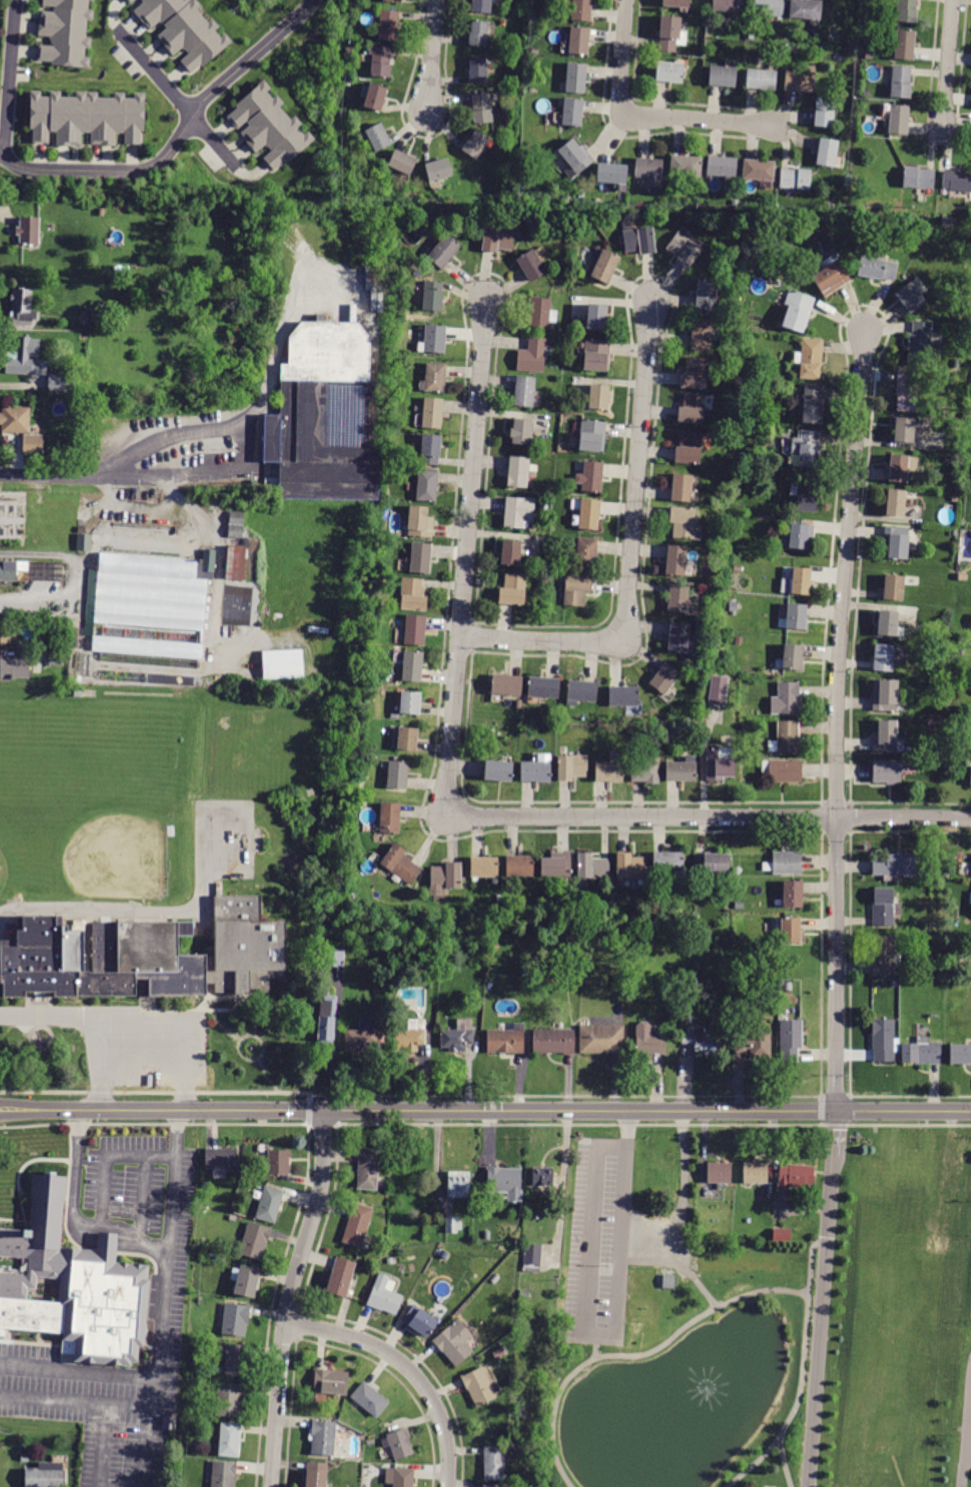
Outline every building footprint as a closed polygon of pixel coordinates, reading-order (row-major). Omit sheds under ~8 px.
[(43,6),(43,0),(94,0),(94,1),(89,1),(88,10),(93,10),(92,20),(87,20),(86,37),(91,38),(90,48),(85,48),(84,57),(90,58),(89,68),(51,65),(52,62),(38,61),(39,45),(51,46),(51,42),(51,40),(50,40),(50,37),(38,36),(39,20),(41,20),(42,11),(53,12),(54,7),(43,6)] [(144,2),(142,0),(195,0),(200,6),(196,9),(208,23),(212,19),(219,27),(215,30),(221,37),(225,34),(232,42),(203,67),(200,65),(191,73),(180,61),(188,54),(183,48),(173,56),(163,44),(164,43),(157,36),(167,28),(160,21),(150,30),(134,11),(144,2)] [(471,12),(472,0),(492,0),(491,14),(471,12)] [(571,20),(572,0),(593,0),(591,22),(571,20)] [(663,6),(664,0),(690,0),(690,8),(663,6)] [(713,10),(714,0),(742,0),(741,21),(733,20),(734,12),(713,10)] [(753,15),(754,0),(785,0),(783,17),(753,15)] [(789,18),(791,0),(822,0),(820,27),(810,26),(810,20),(789,18)] [(896,21),(897,0),(917,0),(916,22),(896,21)] [(397,42),(378,40),(381,10),(400,12),(397,42)] [(681,39),(677,39),(676,52),(659,51),(661,16),(682,18),(681,39)] [(472,21),(489,23),(487,47),(469,45),(470,33),(471,33),(472,21)] [(588,55),(569,54),(571,27),(590,28),(588,55)] [(914,60),(895,59),(897,30),(916,31),(914,60)] [(390,77),(371,76),(372,55),(369,54),(370,45),(392,47),(390,77)] [(353,55),(346,54),(347,46),(354,47),(353,55)] [(470,59),(486,58),(488,82),(470,83),(469,71),(470,71),(470,59)] [(656,81),(658,61),(684,64),(682,83),(656,81)] [(585,94),(566,92),(568,63),(587,64),(585,94)] [(814,93),(785,91),(786,71),(808,72),(808,65),(816,66),(814,93)] [(709,85),(711,66),(737,68),(736,88),(709,85)] [(911,85),(912,85),(911,99),(890,97),(893,66),(912,67),(911,85)] [(776,90),(747,88),(748,69),(777,71),(776,90)] [(235,105),(264,80),(271,88),(267,92),(273,99),(277,95),(284,104),(280,107),(291,120),(294,116),(301,124),(297,127),(304,135),(308,131),(315,139),(286,164),(284,162),(274,171),(263,158),(271,151),(266,145),(256,153),(246,141),(247,140),(241,133),(250,125),(246,122),(237,130),(227,118),(238,108),(235,105)] [(381,112),(364,106),(371,83),(388,89),(381,112)] [(52,132),(49,132),(49,144),(33,144),(33,130),(30,130),(31,91),(41,91),(41,96),(50,97),(50,92),(61,92),(61,97),(75,97),(76,92),(98,92),(98,98),(114,98),(114,93),(125,93),(124,98),(134,98),(134,93),(145,93),(144,131),(140,131),(140,144),(124,144),(125,133),(119,133),(119,135),(116,135),(116,147),(99,147),(99,145),(91,145),(91,133),(84,133),(83,134),(81,134),(81,146),(72,146),(72,147),(56,146),(57,132),(52,132)] [(475,124),(472,94),(491,92),(493,122),(475,124)] [(816,97),(836,98),(834,128),(814,126),(816,97)] [(582,127),(562,125),(562,123),(553,122),(554,112),(563,113),(564,107),(559,107),(559,98),(584,100),(582,127)] [(908,135),(888,134),(890,104),(910,106),(908,135)] [(391,144),(375,152),(365,131),(381,123),(391,144)] [(476,130),(490,139),(477,159),(462,150),(469,139),(470,140),(476,130)] [(820,138),(839,141),(835,167),(816,164),(820,138)] [(571,180),(564,171),(570,167),(558,151),(573,139),(580,147),(582,145),(595,160),(571,180)] [(417,160),(409,176),(388,166),(396,149),(417,160)] [(703,157),(701,183),(690,183),(691,176),(670,175),(671,155),(703,157)] [(737,158),(736,178),(707,175),(708,156),(737,158)] [(426,164),(448,158),(453,176),(430,182),(426,164)] [(661,188),(647,187),(648,178),(635,177),(637,158),(664,160),(661,188)] [(776,162),(774,181),(743,179),(744,159),(776,162)] [(628,165),(626,192),(618,192),(619,184),(598,182),(599,163),(628,165)] [(935,170),(934,189),(904,187),(905,166),(918,167),(918,169),(935,170)] [(798,170),(798,169),(812,170),(810,190),(780,188),(781,169),(798,170)] [(944,171),(970,173),(970,192),(949,190),(949,189),(943,189),(944,171)] [(753,222),(752,214),(758,213),(760,221),(753,222)] [(20,220),(20,218),(40,218),(40,245),(20,244),(20,236),(16,236),(16,227),(20,227),(20,220)] [(498,249),(497,253),(482,251),(486,225),(516,230),(513,251),(498,249)] [(641,255),(640,251),(626,253),(623,231),(653,227),(657,253),(641,255)] [(676,261),(678,257),(667,249),(679,231),(703,249),(688,270),(676,261)] [(427,257),(446,234),(462,247),(442,270),(427,257)] [(531,283),(517,259),(534,249),(548,272),(531,283)] [(603,249),(621,257),(609,285),(591,276),(603,249)] [(894,282),(858,275),(861,257),(875,259),(876,253),(887,255),(885,261),(898,263),(894,282)] [(852,281),(826,298),(812,277),(828,266),(825,261),(835,254),(852,281)] [(910,314),(903,303),(901,304),(894,295),(919,276),(925,285),(918,290),(926,302),(910,314)] [(716,311),(696,309),(698,280),(718,282),(716,311)] [(423,310),(425,281),(443,282),(443,290),(442,312),(423,310)] [(38,313),(37,320),(32,319),(32,326),(12,324),(12,318),(13,318),(13,311),(12,311),(13,300),(10,300),(11,296),(13,296),(14,288),(32,290),(30,312),(38,313)] [(804,334),(782,326),(786,312),(783,311),(786,301),(778,298),(780,291),(788,293),(789,290),(815,298),(804,334)] [(549,329),(530,328),(532,298),(551,299),(551,310),(557,311),(556,323),(550,322),(549,329)] [(607,305),(606,316),(608,316),(607,324),(605,324),(605,330),(586,329),(588,304),(607,305)] [(95,325),(79,325),(79,312),(95,312),(95,325)] [(710,351),(690,350),(693,318),(713,320),(710,351)] [(280,498),(378,500),(381,448),(370,447),(370,337),(356,323),(301,319),(291,334),(288,362),(279,361),(278,411),(261,412),(260,464),(280,463),(280,498)] [(913,322),(932,323),(931,342),(944,342),(943,355),(930,354),(929,367),(907,365),(908,350),(907,349),(908,333),(912,334),(913,322)] [(423,352),(425,325),(447,326),(445,354),(423,352)] [(40,341),(39,357),(29,356),(29,359),(33,359),(33,360),(47,361),(46,376),(6,373),(7,352),(17,353),(18,337),(31,338),(31,339),(40,340),(40,341)] [(544,373),(517,371),(518,349),(528,350),(529,337),(547,339),(544,373)] [(822,366),(820,366),(820,380),(799,379),(800,364),(795,363),(795,352),(801,353),(802,338),(823,340),(822,366)] [(609,371),(584,369),(586,339),(611,342),(609,371)] [(682,372),(685,372),(686,357),(709,359),(706,390),(681,388),(682,372)] [(424,392),(426,363),(447,364),(444,393),(424,392)] [(898,371),(919,373),(916,412),(896,411),(898,396),(896,396),(898,371)] [(49,379),(49,374),(76,376),(75,393),(48,390),(49,379)] [(516,375),(536,377),(533,407),(514,405),(516,375)] [(609,386),(607,410),(588,409),(590,384),(609,386)] [(821,424),(802,423),(805,385),(823,387),(822,399),(823,399),(821,424)] [(679,407),(683,407),(684,393),(705,395),(703,424),(678,422),(679,407)] [(422,428),(424,397),(444,399),(442,429),(422,428)] [(2,425),(0,425),(0,413),(2,413),(2,408),(2,406),(30,407),(29,433),(2,432),(2,425)] [(913,443),(894,442),(895,430),(893,429),(894,417),(923,420),(922,428),(914,427),(913,443)] [(530,445),(512,443),(512,437),(510,437),(511,429),(513,429),(514,419),(532,420),(530,445)] [(604,452),(579,450),(581,420),(606,422),(604,452)] [(818,469),(799,467),(799,455),(791,455),(793,438),(801,439),(801,430),(819,431),(818,444),(820,444),(818,469)] [(676,447),(680,447),(681,433),(702,434),(699,464),(675,462),(676,447)] [(420,464),(423,434),(441,436),(438,466),(420,464)] [(43,436),(42,454),(23,454),(23,435),(43,435),(43,436)] [(754,465),(747,456),(753,451),(760,459),(754,465)] [(891,455),(909,456),(909,457),(918,458),(917,472),(908,471),(907,482),(889,481),(891,455)] [(509,456),(529,458),(527,488),(507,486),(509,456)] [(601,493),(582,491),(582,484),(575,484),(576,474),(583,474),(584,461),(604,463),(601,493)] [(416,501),(418,469),(438,471),(435,502),(416,501)] [(673,474),(693,476),(691,502),(671,501),(673,474)] [(818,498),(816,498),(815,513),(797,511),(798,496),(790,495),(791,483),(798,484),(799,475),(820,477),(818,498)] [(904,517),(886,515),(888,489),(906,491),(904,517)] [(506,497),(534,499),(533,523),(524,522),(524,529),(504,528),(506,497)] [(584,529),(578,529),(580,509),(571,509),(572,500),(581,500),(581,499),(601,500),(598,530),(584,529)] [(243,537),(243,539),(228,538),(231,505),(245,506),(243,527),(248,527),(247,537),(243,537)] [(410,506),(428,507),(428,517),(434,517),(433,537),(408,536),(410,506)] [(674,523),(670,523),(671,507),(696,509),(694,539),(673,538),(674,523)] [(790,523),(815,525),(813,537),(808,537),(807,550),(779,547),(780,531),(790,532),(790,523)] [(884,526),(909,528),(907,560),(882,558),(884,526)] [(77,534),(92,534),(91,551),(77,551),(77,534)] [(595,570),(575,569),(578,538),(597,539),(595,570)] [(502,540),(521,541),(520,566),(501,564),(502,540)] [(429,574),(410,572),(412,543),(431,544),(429,574)] [(685,576),(665,575),(668,545),(687,547),(685,576)] [(229,546),(246,547),(244,580),(226,579),(228,546),(229,546)] [(101,552),(101,568),(91,568),(85,636),(93,636),(91,651),(101,651),(100,669),(200,676),(207,581),(214,581),(216,548),(205,547),(203,562),(101,552)] [(17,582),(0,581),(0,561),(17,562),(17,582)] [(48,562),(47,576),(58,576),(58,563),(48,562)] [(809,595),(791,594),(793,567),(811,569),(809,595)] [(505,573),(526,575),(524,606),(498,604),(500,588),(504,588),(505,573)] [(590,592),(586,592),(585,607),(564,605),(566,575),(591,576),(590,592)] [(879,588),(884,588),(885,575),(905,576),(903,601),(879,599),(879,588)] [(402,578),(423,579),(423,587),(425,587),(425,597),(427,597),(427,601),(429,601),(428,608),(426,607),(426,611),(401,610),(402,596),(401,596),(402,578)] [(670,585),(689,587),(687,614),(667,612),(670,585)] [(805,630),(778,628),(779,619),(786,619),(787,603),(806,605),(805,630)] [(904,637),(876,635),(877,622),(879,623),(879,610),(899,611),(898,627),(905,627),(904,637)] [(424,646),(404,645),(407,615),(426,616),(424,646)] [(10,644),(0,644),(0,621),(11,621),(10,644)] [(688,653),(668,652),(671,622),(690,624),(688,653)] [(802,658),(801,670),(775,668),(776,659),(783,660),(784,644),(803,645),(802,658)] [(892,672),(873,671),(875,644),(894,646),(892,672)] [(82,676),(68,675),(70,650),(84,651),(82,676)] [(263,680),(303,679),(303,650),(262,651),(263,680)] [(404,651),(423,652),(421,683),(402,682),(404,651)] [(49,655),(50,653),(63,653),(62,666),(49,666),(49,655)] [(10,681),(0,681),(0,673),(0,658),(30,659),(30,672),(30,679),(10,678),(10,681)] [(665,662),(681,674),(665,695),(649,683),(665,662)] [(522,676),(521,697),(491,694),(493,674),(522,676)] [(709,704),(708,704),(711,676),(728,678),(726,706),(709,704)] [(560,679),(558,698),(528,696),(529,677),(560,679)] [(598,682),(596,702),(577,701),(576,706),(567,705),(569,680),(598,682)] [(896,712),(873,711),(873,680),(898,680),(898,704),(896,704),(896,712)] [(799,698),(800,698),(801,711),(798,711),(798,714),(771,715),(771,697),(777,697),(777,682),(799,682),(799,698)] [(951,691),(943,690),(944,682),(952,683),(951,691)] [(638,686),(638,707),(609,707),(609,686),(638,686)] [(419,715),(400,713),(402,691),(421,692),(419,715)] [(872,732),(878,732),(878,721),(897,720),(897,740),(904,740),(904,751),(896,751),(896,752),(872,752),(872,732)] [(798,736),(800,736),(800,753),(771,753),(771,741),(777,741),(777,721),(798,721),(798,736)] [(415,753),(398,751),(401,727),(418,729),(415,753)] [(718,749),(718,759),(733,759),(734,777),(724,777),(724,781),(707,781),(706,749),(718,749)] [(522,782),(521,762),(538,762),(538,755),(551,755),(551,783),(536,783),(536,781),(522,782)] [(572,756),(572,755),(588,755),(587,777),(573,777),(573,782),(558,782),(558,756),(572,756)] [(512,782),(484,780),(486,760),(502,762),(503,756),(512,757),(512,762),(513,762),(512,782)] [(659,784),(646,784),(646,782),(631,782),(631,761),(643,761),(643,757),(649,757),(660,757),(659,784)] [(669,782),(666,782),(666,762),(686,762),(686,757),(695,757),(695,762),(696,762),(696,782),(669,782)] [(801,778),(801,783),(769,783),(769,775),(762,775),(762,761),(763,761),(763,759),(780,759),(780,761),(801,761),(801,778)] [(407,790),(387,788),(389,760),(409,762),(407,790)] [(873,761),(906,761),(906,772),(901,772),(901,783),(894,783),(894,785),(886,785),(886,783),(873,783),(873,761)] [(596,782),(596,762),(623,762),(623,782),(596,782)] [(399,833),(380,833),(381,803),(400,803),(399,833)] [(422,869),(411,886),(389,871),(390,870),(380,864),(394,843),(406,851),(404,854),(412,859),(410,861),(422,869)] [(801,874),(773,875),(773,871),(763,871),(763,862),(773,862),(773,852),(780,852),(780,851),(788,851),(788,852),(801,852),(801,874)] [(571,852),(571,878),(541,877),(541,858),(551,858),(551,852),(571,852)] [(683,852),(683,872),(653,872),(654,852),(683,852)] [(608,859),(609,859),(609,879),(591,879),(591,878),(578,878),(578,853),(592,853),(592,859),(608,859)] [(646,878),(617,878),(617,853),(632,853),(632,857),(646,858),(646,878)] [(872,858),(887,858),(887,855),(900,854),(918,853),(918,856),(917,856),(917,875),(898,875),(898,881),(884,881),(884,875),(872,875),(872,858)] [(729,855),(729,873),(696,873),(696,855),(729,855)] [(534,856),(534,877),(506,876),(507,856),(534,856)] [(498,858),(498,877),(471,877),(471,858),(498,858)] [(446,867),(446,863),(462,863),(462,889),(446,889),(446,887),(443,888),(443,896),(430,896),(430,888),(431,888),(431,867),(446,867)] [(950,877),(942,877),(942,869),(949,869),(950,877)] [(802,908),(783,908),(783,881),(802,881),(802,908)] [(872,918),(872,903),(874,903),(874,888),(893,888),(893,903),(902,903),(902,916),(894,916),(894,926),(872,926),(872,918)] [(22,996),(23,992),(32,992),(32,999),(36,999),(41,999),(41,992),(53,992),(53,996),(145,995),(204,995),(204,987),(213,987),(213,992),(223,992),(222,987),(232,987),(232,994),(240,994),(247,994),(248,987),(267,987),(267,978),(282,978),(282,921),(259,921),(259,894),(213,895),(213,953),(176,954),(176,934),(190,933),(190,919),(90,920),(89,972),(83,972),(83,915),(14,915),(14,938),(0,939),(0,996),(22,996)] [(800,943),(781,943),(781,932),(774,932),(774,920),(781,920),(781,918),(800,918),(800,943)] [(455,937),(448,936),(449,928),(456,929),(455,937)] [(873,963),(873,962),(872,961),(872,947),(874,947),(874,936),(895,936),(895,955),(901,955),(901,967),(894,967),(894,976),(873,976),(873,963)] [(346,968),(322,966),(323,950),(348,952),(346,968)] [(333,1045),(318,1044),(321,1000),(332,1001),(332,1010),(336,1011),(335,1018),(333,1045)] [(378,1044),(370,1045),(371,1052),(345,1052),(345,1030),(360,1030),(360,1018),(377,1018),(378,1044)] [(874,1050),(872,1050),(872,1018),(875,1018),(875,1020),(894,1020),(894,1039),(901,1039),(901,1052),(894,1052),(894,1062),(874,1062),(874,1050)] [(422,1020),(426,1020),(425,1045),(418,1045),(418,1052),(394,1052),(394,1030),(408,1030),(408,1019),(422,1020)] [(447,1048),(441,1048),(441,1030),(457,1030),(457,1019),(473,1019),(473,1030),(474,1030),(474,1045),(466,1045),(466,1052),(449,1052),(449,1048),(447,1048)] [(798,1062),(780,1062),(780,1020),(802,1020),(802,1048),(798,1049),(798,1062)] [(524,1053),(487,1053),(487,1030),(514,1030),(515,1024),(524,1023),(524,1053)] [(666,1035),(666,1055),(636,1054),(637,1027),(641,1023),(647,1023),(652,1027),(652,1035),(666,1035)] [(580,1053),(580,1026),(624,1026),(624,1053),(580,1053)] [(724,1037),(722,1056),(704,1055),(704,1053),(694,1052),(695,1045),(681,1044),(683,1028),(692,1029),(692,1034),(724,1037)] [(564,1055),(564,1053),(534,1053),(534,1030),(575,1030),(575,1055),(564,1055)] [(771,1031),(771,1058),(750,1058),(750,1050),(746,1050),(746,1054),(735,1054),(735,1035),(746,1035),(747,1036),(750,1036),(750,1031),(771,1031)] [(917,1065),(917,1064),(902,1064),(902,1045),(917,1044),(917,1037),(929,1037),(929,1044),(941,1044),(941,1065),(917,1065)] [(950,1044),(970,1044),(970,1066),(962,1066),(962,1064),(950,1064),(950,1044)] [(237,1149),(238,1170),(206,1170),(206,1149),(237,1149)] [(380,1150),(378,1175),(383,1176),(382,1189),(377,1188),(377,1190),(357,1189),(359,1149),(380,1150)] [(268,1150),(289,1150),(289,1175),(268,1175),(268,1150)] [(731,1163),(731,1184),(708,1184),(708,1163),(731,1163)] [(768,1163),(768,1184),(744,1184),(744,1163),(768,1163)] [(780,1164),(814,1167),(812,1187),(805,1186),(805,1188),(789,1186),(788,1190),(778,1189),(780,1164)] [(487,1191),(488,1172),(486,1172),(487,1167),(502,1167),(502,1169),(521,1169),(521,1190),(522,1190),(522,1202),(508,1201),(508,1199),(488,1198),(488,1192),(487,1192),(487,1191)] [(552,1168),(552,1186),(533,1186),(533,1168),(552,1168)] [(25,1257),(24,1272),(1,1270),(1,1266),(0,1266),(0,1337),(3,1337),(4,1329),(7,1329),(38,1332),(59,1333),(58,1351),(72,1352),(71,1361),(128,1366),(128,1360),(135,1361),(136,1346),(142,1346),(145,1307),(153,1307),(155,1279),(145,1278),(146,1263),(112,1260),(114,1233),(96,1232),(95,1249),(56,1246),(62,1175),(52,1174),(52,1171),(41,1170),(41,1174),(29,1173),(28,1192),(26,1218),(25,1228),(0,1226),(0,1256),(25,1257)] [(449,1192),(449,1172),(470,1173),(469,1198),(449,1198),(449,1192)] [(265,1185),(285,1191),(275,1224),(255,1218),(265,1185)] [(354,1203),(373,1209),(361,1248),(342,1242),(354,1203)] [(452,1233),(446,1233),(446,1217),(458,1217),(458,1222),(462,1222),(462,1230),(458,1230),(458,1233),(452,1233)] [(272,1227),(268,1242),(267,1242),(261,1261),(238,1254),(248,1222),(270,1228),(270,1227),(272,1227)] [(792,1229),(791,1242),(773,1242),(773,1228),(792,1229)] [(540,1271),(540,1273),(523,1272),(525,1243),(542,1245),(540,1271)] [(336,1257),(356,1263),(346,1298),(326,1292),(336,1257)] [(241,1264),(261,1269),(254,1298),(233,1294),(236,1281),(230,1280),(233,1268),(240,1269),(241,1264)] [(390,1277),(385,1289),(403,1296),(396,1315),(383,1310),(382,1311),(367,1305),(379,1273),(390,1277)] [(494,1284),(490,1281),(496,1274),(500,1278),(494,1284)] [(664,1288),(664,1275),(674,1276),(674,1288),(664,1288)] [(529,1300),(519,1299),(520,1290),(530,1291),(529,1300)] [(225,1303),(246,1306),(247,1304),(251,1305),(248,1325),(247,1325),(245,1337),(221,1334),(225,1303)] [(420,1308),(439,1321),(427,1338),(402,1322),(412,1307),(418,1311),(420,1308)] [(455,1365),(443,1352),(442,1352),(432,1341),(457,1319),(471,1335),(465,1341),(474,1351),(456,1366),(455,1365)] [(247,1346),(246,1363),(245,1363),(244,1377),(224,1376),(225,1344),(247,1346)] [(462,1379),(460,1377),(483,1366),(497,1396),(476,1407),(468,1390),(467,1390),(462,1379)] [(317,1369),(331,1370),(331,1371),(349,1372),(347,1396),(314,1393),(315,1377),(314,1377),(314,1369),(317,1369)] [(366,1382),(390,1402),(377,1418),(351,1397),(364,1381),(366,1382)] [(242,1384),(240,1417),(216,1416),(218,1382),(242,1384)] [(161,1428),(174,1429),(175,1417),(162,1415),(161,1428)] [(336,1422),(334,1456),(310,1455),(312,1420),(336,1422)] [(242,1424),(239,1458),(218,1456),(221,1423),(242,1424)] [(407,1429),(415,1454),(394,1461),(386,1435),(406,1428),(407,1429)] [(374,1437),(375,1443),(367,1445),(365,1440),(374,1437)] [(484,1448),(484,1446),(504,1446),(504,1480),(484,1480),(484,1448)] [(236,1463),(235,1486),(210,1486),(212,1461),(236,1463)] [(327,1463),(325,1486),(305,1486),(307,1462),(327,1463)] [(63,1463),(63,1486),(25,1486),(25,1469),(38,1469),(38,1463),(63,1463)] [(415,1469),(414,1486),(393,1486),(393,1484),(386,1483),(387,1470),(394,1470),(394,1468),(415,1469)]
